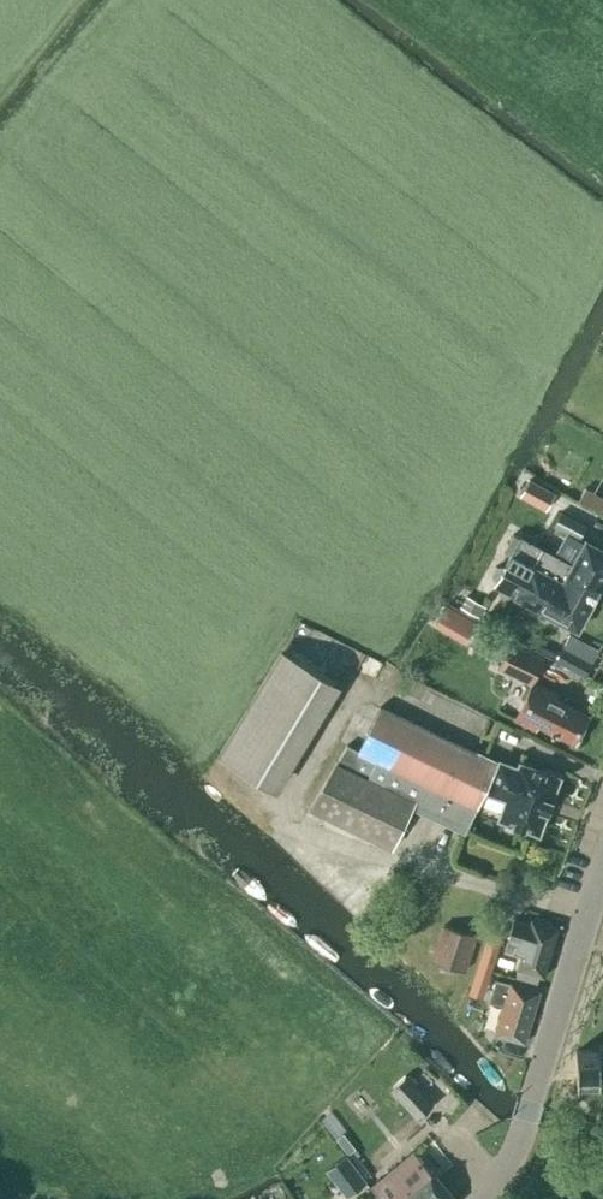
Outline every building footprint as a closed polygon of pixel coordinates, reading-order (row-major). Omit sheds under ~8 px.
[(522,494),(547,508),(554,494),(529,481),(522,494)] [(585,488),(578,501),(586,505),(593,492),(585,488)] [(553,526),(579,540),(586,526),(561,512),(553,526)] [(515,595),(516,596),(532,565),(541,549),(521,538),(516,545),(510,542),(505,551),(510,554),(504,566),(495,566),(491,573),(496,581),(494,584),(498,585),(498,592),(506,597),(511,593),(515,595)] [(572,565),(541,549),(532,565),(594,600),(602,586),(601,585),(602,582),(602,550),(585,540),(572,565)] [(594,601),(594,600),(532,565),(516,596),(577,629),(593,601),(594,601)] [(466,595),(460,606),(480,617),(486,606),(466,595)] [(435,630),(462,646),(473,626),(446,611),(435,630)] [(556,659),(585,675),(599,651),(569,635),(556,659)] [(544,658),(509,641),(497,667),(532,683),(544,658)] [(219,755),(272,787),(335,683),(281,651),(219,755)] [(554,691),(534,681),(515,720),(535,730),(537,725),(574,743),(588,715),(551,697),(554,691)] [(504,798),(496,818),(508,823),(506,827),(536,838),(558,781),(528,770),(527,773),(516,769),(513,777),(494,769),(497,764),(380,707),(359,751),(347,745),(309,808),(391,848),(413,803),(464,827),(462,833),(463,833),(474,810),(484,791),(504,798)] [(513,920),(505,948),(522,952),(517,969),(518,969),(515,977),(536,983),(538,976),(544,977),(558,928),(531,920),(530,925),(513,920)] [(432,960),(465,971),(476,936),(444,925),(432,960)] [(472,980),(471,983),(485,988),(486,985),(491,970),(477,965),(473,976),(472,980)] [(525,1043),(540,991),(509,982),(507,989),(493,985),(483,1022),(497,1026),(494,1034),(525,1043)] [(576,1051),(576,1073),(595,1073),(595,1079),(602,1078),(602,1045),(595,1045),(595,1051),(576,1051)] [(433,1104),(406,1075),(391,1089),(418,1118),(433,1104)] [(342,1133),(335,1138),(348,1154),(354,1149),(342,1133)] [(414,1151),(371,1188),(380,1198),(454,1198),(414,1151)] [(346,1154),(325,1170),(345,1198),(367,1182),(346,1154)]
